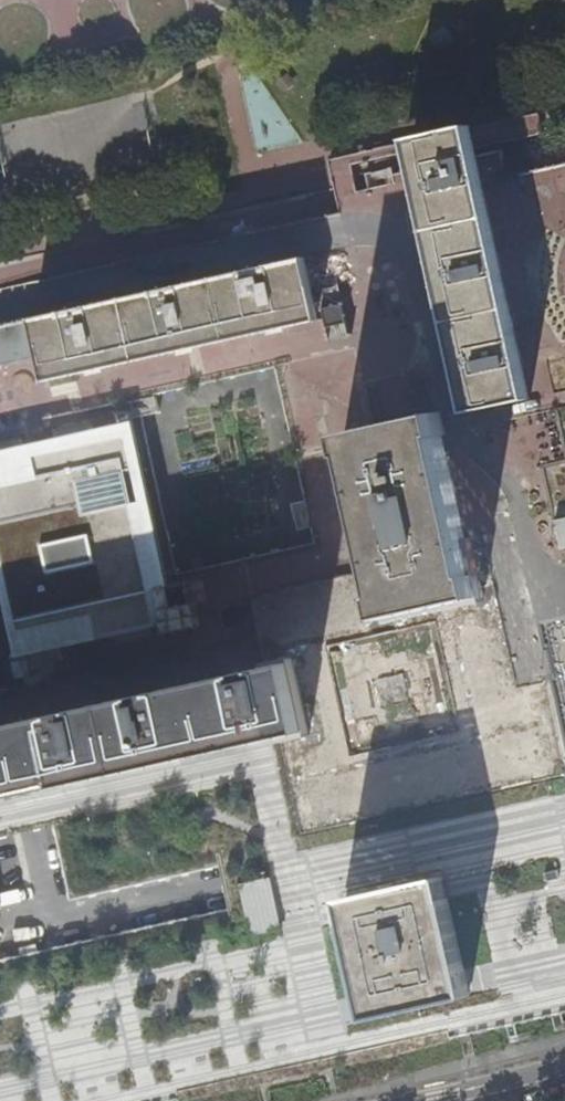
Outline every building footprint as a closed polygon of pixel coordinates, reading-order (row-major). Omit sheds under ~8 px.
[(215,35),(214,33),(235,28),(233,22),(259,16),(260,23),(363,0),(0,0),(0,82),(213,35),(215,35)] [(564,1015),(564,162),(508,175),(495,119),(472,126),(409,139),(329,158),(335,187),(0,264),(0,555),(23,656),(30,692),(12,696),(0,699),(0,832),(39,823),(54,819),(72,897),(223,863),(234,909),(0,962),(0,1100),(182,1100),(564,1015)]
